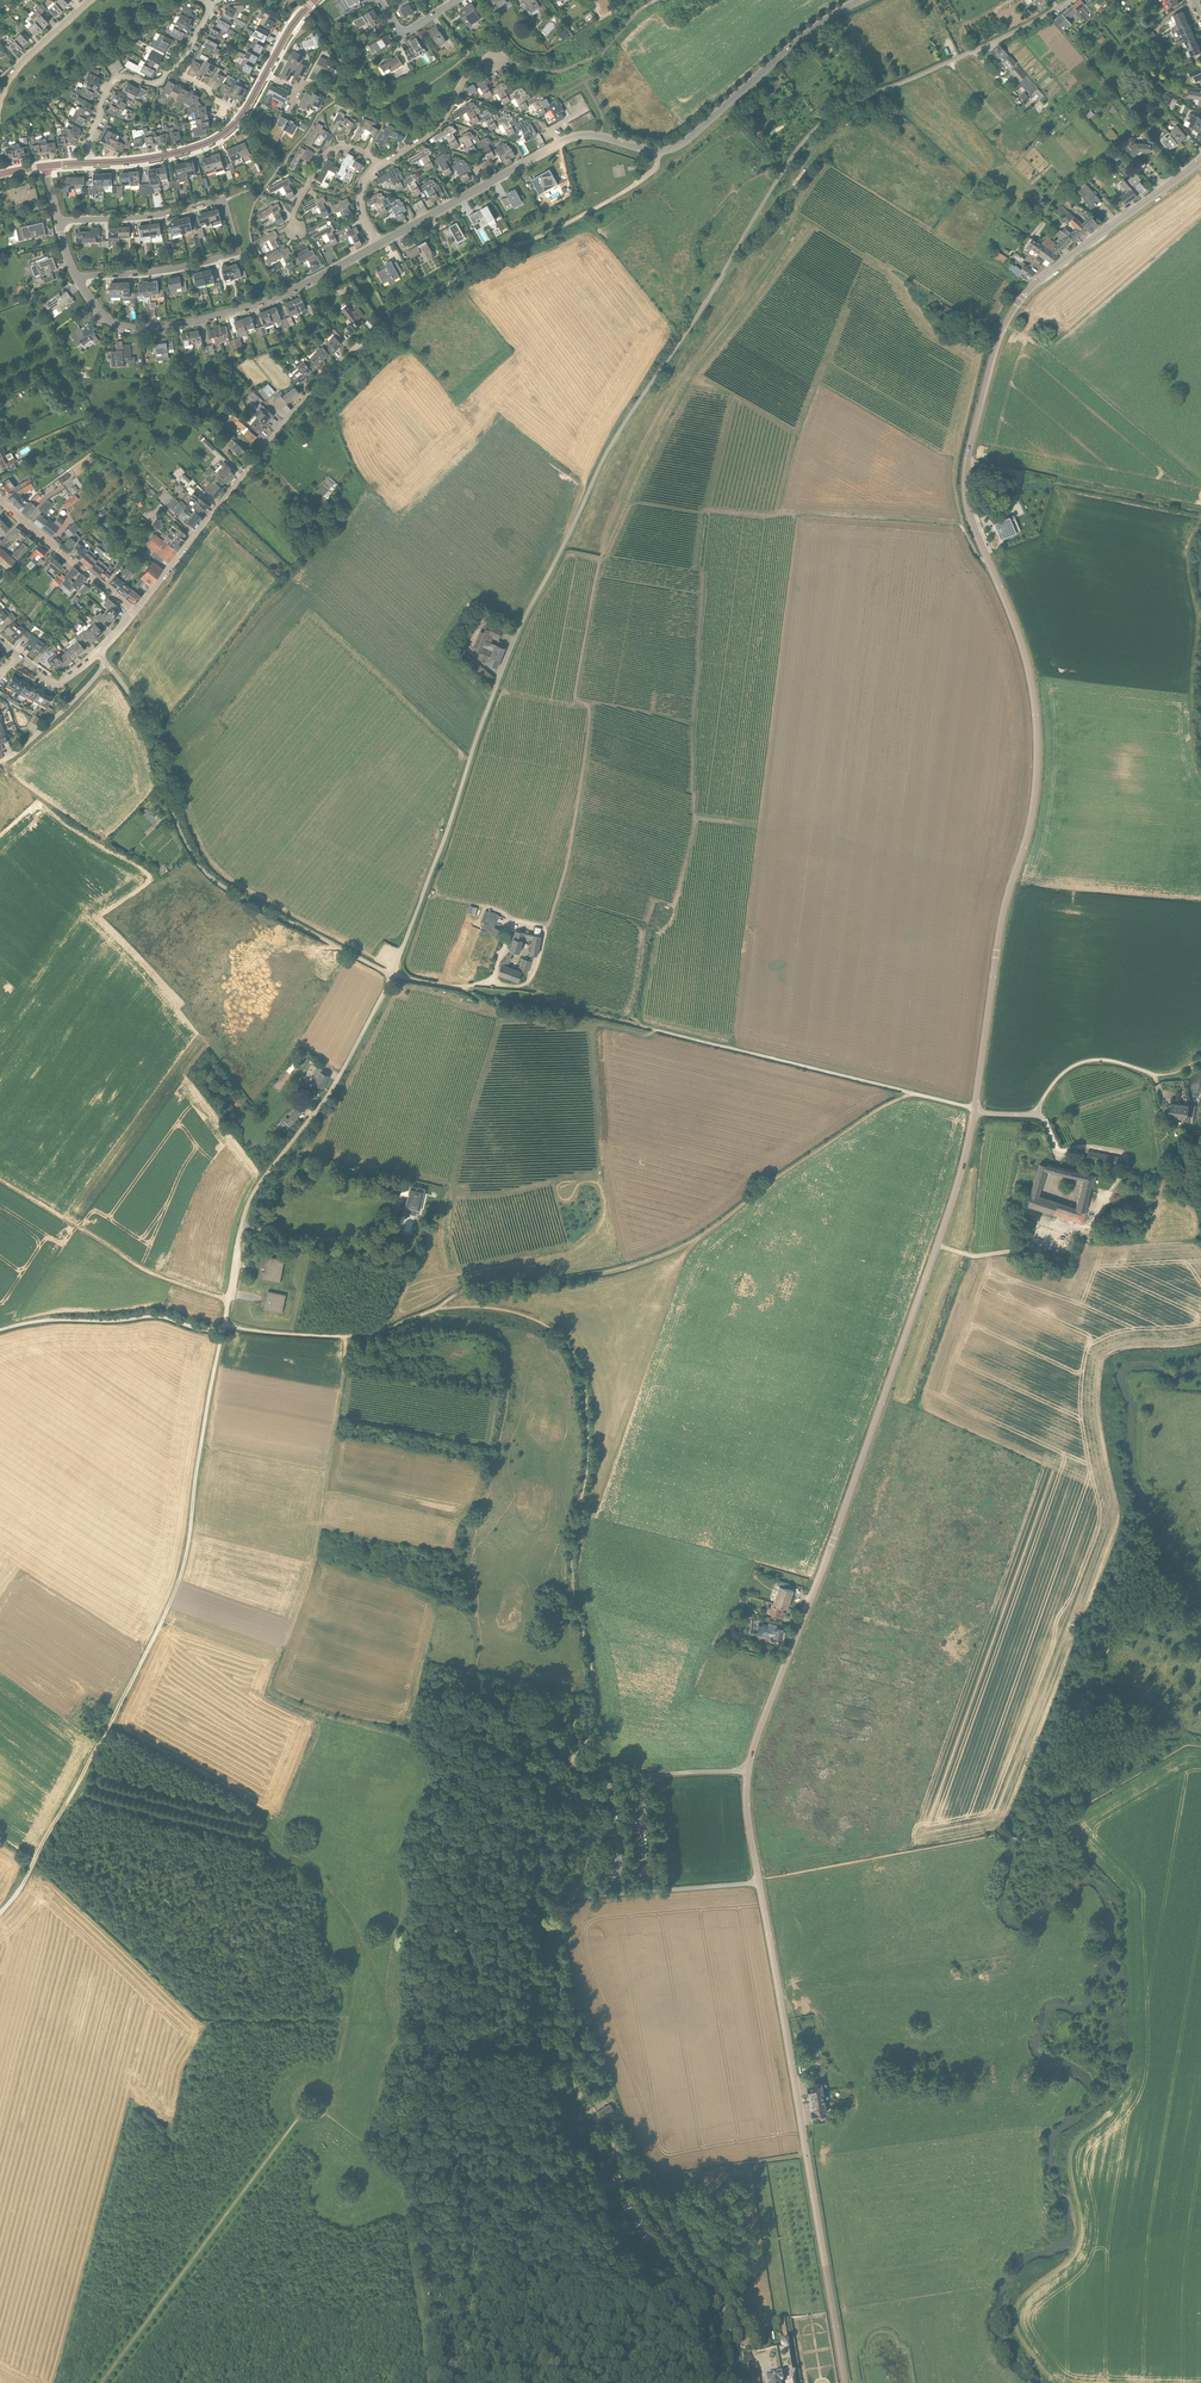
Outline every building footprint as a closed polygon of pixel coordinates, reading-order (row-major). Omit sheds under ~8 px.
[(68,5),(64,0),(57,0),(54,3),(55,4),(62,11),(68,5)] [(289,3),(286,5),(289,8),(297,0),(287,0),(289,3)] [(355,5),(363,0),(344,0),(349,8),(355,5)] [(401,9),(400,9),(405,18),(409,15),(410,15),(414,12),(411,7),(412,6),(411,4),(408,0),(399,5),(401,9)] [(547,10),(541,0),(524,0),(523,0),(526,6),(520,9),(529,23),(535,19),(531,14),(538,9),(541,14),(547,10)] [(1082,17),(1086,22),(1091,18),(1082,7),(1085,5),(1081,0),(1080,0),(1073,6),(1082,17)] [(1167,1),(1165,2),(1166,5),(1168,4),(1169,8),(1180,4),(1178,0),(1170,0),(1167,1)] [(459,13),(468,27),(481,19),(477,14),(477,13),(472,3),(465,7),(466,8),(459,13)] [(63,12),(62,11),(55,4),(48,10),(56,18),(63,12)] [(41,29),(48,23),(42,17),(46,14),(40,8),(37,5),(33,8),(34,10),(28,15),(32,19),(41,29)] [(43,5),(40,8),(46,14),(49,11),(43,5)] [(222,16),(233,22),(233,21),(244,27),(246,23),(237,18),(240,12),(229,6),(227,11),(225,10),(222,16)] [(1059,17),(1067,28),(1071,24),(1068,20),(1073,15),(1076,19),(1078,17),(1080,19),(1082,17),(1073,6),(1059,17)] [(176,24),(189,31),(192,25),(190,24),(195,15),(191,13),(192,12),(184,8),(181,14),(176,24)] [(369,29),(372,27),(381,22),(373,9),(365,15),(363,17),(362,16),(354,22),(358,29),(366,24),(369,29)] [(1176,23),(1186,18),(1183,11),(1173,16),(1176,23)] [(258,26),(271,33),(274,27),(273,26),(275,22),(260,14),(258,17),(262,19),(258,26)] [(216,26),(226,31),(231,34),(233,31),(229,29),(233,22),(222,16),(220,15),(217,21),(219,22),(216,26)] [(1063,31),(1067,28),(1059,17),(1054,21),(1063,31)] [(1171,29),(1172,32),(1188,25),(1186,18),(1176,23),(1177,26),(1174,27),(1174,28),(1171,29)] [(42,30),(41,29),(32,19),(29,21),(32,25),(28,28),(35,36),(42,30)] [(20,26),(25,32),(28,30),(22,24),(20,26)] [(189,31),(176,24),(172,31),(168,29),(167,32),(182,40),(184,36),(186,37),(189,31)] [(209,35),(220,41),(224,43),(226,40),(222,38),(226,31),(216,26),(213,24),(209,30),(211,31),(209,35)] [(1178,37),(1182,35),(1191,31),(1188,25),(1172,32),(1173,34),(1177,33),(1178,37)] [(23,35),(25,32),(20,26),(17,29),(23,35)] [(255,37),(264,42),(266,38),(268,39),(271,33),(258,26),(254,33),(251,31),(249,34),(255,37)] [(428,31),(438,47),(447,41),(441,32),(442,31),(439,27),(438,28),(436,26),(428,31)] [(1180,44),(1182,43),(1194,38),(1191,31),(1182,35),(1183,39),(1178,41),(1178,42),(1175,43),(1176,46),(1180,44)] [(14,40),(21,48),(27,42),(20,34),(14,40)] [(155,48),(165,53),(169,46),(170,47),(174,41),(161,34),(157,41),(153,39),(151,42),(157,45),(155,48)] [(206,41),(203,45),(219,53),(220,50),(216,48),(220,41),(209,35),(207,34),(204,40),(206,41)] [(375,50),(377,52),(392,43),(386,35),(368,46),(372,52),(375,50)] [(21,48),(14,40),(11,37),(9,39),(12,43),(8,47),(15,55),(22,49),(21,48)] [(249,48),(261,53),(263,49),(265,50),(268,44),(264,42),(255,37),(251,44),(247,42),(247,43),(244,41),(242,44),(249,48)] [(410,42),(413,46),(411,47),(411,48),(410,49),(413,53),(414,53),(417,57),(419,56),(420,57),(427,52),(424,48),(423,48),(420,45),(420,43),(419,43),(416,38),(410,42)] [(1187,48),(1197,44),(1194,38),(1182,43),(1183,46),(1186,45),(1187,48)] [(1197,44),(1187,48),(1184,50),(1188,58),(1190,57),(1200,53),(1197,44)] [(991,53),(998,60),(1001,58),(1004,61),(1000,64),(1007,72),(1009,74),(1009,73),(1018,83),(1030,95),(1029,96),(1036,104),(1044,96),(1037,88),(1038,88),(1031,81),(1009,56),(1000,45),(991,53)] [(200,75),(207,61),(200,58),(205,48),(202,47),(191,67),(195,69),(194,71),(200,75)] [(146,61),(159,68),(163,62),(161,61),(165,53),(155,48),(153,52),(148,49),(146,52),(150,54),(146,61)] [(244,58),(255,64),(257,60),(259,61),(263,54),(261,53),(249,48),(246,54),(242,52),(242,53),(238,51),(237,54),(244,57),(244,58)] [(9,63),(13,59),(6,51),(3,53),(1,55),(9,63)] [(291,82),(296,72),(303,76),(307,67),(301,64),(302,62),(291,56),(288,61),(290,62),(289,65),(287,64),(281,76),(291,82)] [(309,78),(315,82),(321,70),(332,75),(335,69),(328,65),(330,61),(321,56),(309,78)] [(390,72),(390,73),(402,65),(397,56),(393,59),(391,56),(388,58),(390,61),(380,67),(384,72),(389,68),(389,69),(391,71),(390,72)] [(207,76),(211,78),(217,67),(222,58),(220,57),(217,62),(216,61),(214,65),(207,61),(200,75),(206,78),(207,76)] [(1188,58),(1181,61),(1185,68),(1193,64),(1190,57),(1188,58)] [(244,58),(240,65),(236,63),(235,66),(250,74),(252,70),(254,71),(257,65),(255,64),(244,58)] [(159,68),(146,61),(142,68),(139,66),(137,69),(152,77),(154,73),(156,74),(159,68)] [(217,67),(211,78),(210,80),(216,83),(217,81),(222,83),(230,68),(226,67),(224,70),(217,67)] [(1188,73),(1190,78),(1193,77),(1196,82),(1200,80),(1200,69),(1200,68),(1188,73)] [(84,83),(85,83),(98,90),(101,84),(99,83),(101,79),(98,77),(100,71),(97,69),(97,70),(93,69),(91,73),(90,73),(84,83)] [(224,94),(230,97),(236,84),(229,80),(231,77),(228,75),(220,90),(225,92),(224,94)] [(493,95),(490,90),(487,84),(490,83),(487,77),(482,79),(481,78),(478,80),(479,81),(466,88),(469,93),(479,87),(486,99),(493,95)] [(166,94),(173,97),(180,84),(174,81),(173,83),(169,81),(161,96),(164,97),(166,94)] [(238,81),(236,84),(230,97),(236,100),(237,98),(241,101),(249,86),(246,84),(245,85),(238,81)] [(511,101),(508,96),(504,90),(508,88),(504,82),(499,85),(499,84),(496,86),(496,87),(490,90),(493,95),(497,93),(504,105),(511,101)] [(765,91),(769,96),(779,87),(775,82),(765,91)] [(98,90),(85,83),(81,90),(78,88),(76,91),(91,100),(93,95),(95,96),(98,90)] [(121,92),(134,99),(138,92),(142,94),(144,91),(129,83),(126,87),(125,86),(121,92)] [(182,107),(184,103),(189,91),(185,89),(186,87),(180,84),(173,97),(180,101),(178,105),(182,107)] [(281,108),(283,104),(288,95),(272,86),(260,107),(267,110),(273,98),(279,102),(277,106),(281,108)] [(528,107),(526,102),(522,96),(526,94),(522,88),(517,91),(517,90),(513,91),(514,93),(508,96),(511,101),(515,99),(522,110),(528,107)] [(189,112),(200,103),(198,100),(200,97),(195,95),(196,93),(190,89),(189,91),(184,103),(190,106),(188,110),(189,112)] [(133,102),(134,99),(121,92),(120,91),(117,95),(115,94),(112,100),(125,107),(129,100),(133,102)] [(1198,106),(1200,106),(1200,91),(1200,92),(1190,91),(1188,98),(1199,100),(1198,106)] [(309,103),(320,108),(324,99),(314,93),(312,96),(306,93),(299,106),(305,110),(309,103)] [(546,113),(544,108),(540,102),(543,100),(540,94),(535,97),(534,95),(531,97),(532,98),(526,102),(528,107),(533,104),(540,116),(546,113)] [(1167,95),(1163,99),(1168,106),(1172,98),(1167,95)] [(76,109),(77,110),(89,116),(93,110),(91,109),(93,105),(78,97),(76,100),(80,102),(76,109)] [(125,107),(112,100),(109,106),(111,107),(109,112),(124,120),(125,117),(122,114),(125,107)] [(564,119),(564,118),(561,113),(564,111),(558,100),(553,103),(552,101),(549,103),(550,104),(544,108),(546,113),(551,110),(557,122),(564,119)] [(480,121),(477,116),(473,110),(477,108),(473,102),(468,105),(468,104),(465,106),(465,107),(453,114),(456,119),(466,113),(473,125),(480,121)] [(196,120),(210,117),(209,110),(207,111),(206,106),(203,106),(200,103),(189,112),(190,113),(194,112),(196,120)] [(69,114),(70,115),(68,118),(83,126),(85,121),(87,122),(90,116),(89,116),(77,110),(76,109),(73,107),(69,114)] [(497,127),(495,122),(491,116),(495,114),(491,108),(486,111),(486,110),(483,111),(483,112),(483,113),(477,116),(480,121),(484,118),(491,131),(497,127)] [(328,132),(333,135),(340,122),(347,126),(346,127),(352,130),(355,123),(344,117),(345,115),(339,111),(328,132)] [(286,131),(289,132),(293,135),(297,126),(290,122),(292,118),(280,112),(277,118),(280,119),(277,124),(277,123),(276,125),(276,126),(272,133),(275,135),(273,139),(278,141),(284,129),(287,131),(286,131)] [(515,133),(513,128),(509,122),(512,120),(509,114),(507,115),(506,114),(500,117),(501,118),(495,122),(497,127),(502,124),(508,136),(515,133)] [(1188,127),(1199,132),(1200,127),(1200,122),(1200,121),(1200,119),(1190,114),(1186,120),(1191,122),(1188,127)] [(210,117),(196,120),(197,128),(193,128),(193,132),(210,129),(209,124),(211,124),(210,117)] [(364,118),(353,139),(358,141),(364,129),(371,132),(371,133),(376,136),(379,130),(368,124),(370,121),(364,118)] [(526,142),(533,138),(532,136),(527,127),(530,126),(527,120),(522,123),(521,121),(518,123),(519,124),(513,128),(515,133),(517,135),(521,133),(526,142)] [(181,138),(180,135),(178,122),(174,123),(175,127),(167,128),(169,141),(170,143),(176,142),(176,140),(181,138)] [(64,128),(75,144),(81,134),(79,133),(81,129),(70,123),(67,127),(65,126),(64,128)] [(320,148),(325,139),(330,141),(333,135),(328,132),(322,129),(324,126),(318,123),(307,144),(312,146),(313,144),(320,148)] [(165,142),(169,141),(167,128),(167,124),(163,125),(164,129),(156,130),(158,145),(165,144),(165,142)] [(396,140),(401,143),(404,136),(393,130),(394,128),(388,124),(378,145),(383,148),(389,135),(396,139),(396,140)] [(104,144),(110,148),(117,134),(110,131),(112,127),(109,125),(101,140),(105,142),(104,144)] [(459,144),(456,140),(453,133),(456,132),(453,126),(448,129),(447,127),(444,129),(445,130),(432,137),(435,142),(446,136),(452,148),(459,144)] [(1151,137),(1156,133),(1151,126),(1146,131),(1151,137)] [(1169,134),(1170,135),(1178,144),(1179,146),(1181,143),(1180,142),(1186,137),(1177,126),(1172,130),(1172,131),(1169,134)] [(152,146),(158,145),(156,130),(148,132),(147,127),(144,128),(144,132),(147,145),(151,144),(152,146)] [(64,146),(75,144),(64,128),(61,128),(62,131),(57,132),(59,145),(64,144),(64,146)] [(147,147),(147,145),(144,132),(137,134),(136,129),(132,130),(135,147),(140,146),(140,148),(147,147)] [(477,150),(474,145),(471,139),(474,138),(471,132),(466,134),(465,133),(462,135),(463,136),(456,140),(459,144),(463,142),(470,154),(477,150)] [(43,139),(45,154),(52,153),(51,151),(56,150),(54,133),(50,134),(51,138),(43,139)] [(117,134),(110,148),(116,151),(117,149),(121,151),(129,136),(126,134),(124,138),(117,134)] [(1174,147),(1178,144),(1170,135),(1167,138),(1166,137),(1162,140),(1169,150),(1173,146),(1174,147)] [(38,155),(45,154),(43,139),(35,140),(34,136),(31,137),(33,154),(38,153),(38,155)] [(16,144),(19,158),(25,157),(25,155),(30,154),(27,137),(23,138),(24,142),(16,143),(16,144)] [(495,156),(492,151),(489,145),(492,143),(488,137),(483,140),(483,139),(480,141),(480,142),(474,145),(477,150),(481,148),(488,160),(489,159),(495,156)] [(1129,145),(1126,148),(1133,156),(1140,151),(1150,152),(1151,144),(1137,143),(1135,143),(1130,138),(1126,141),(1129,145)] [(19,159),(19,158),(16,144),(8,146),(8,141),(7,139),(4,140),(7,159),(12,158),(12,160),(19,159)] [(242,158),(250,154),(245,143),(237,146),(242,158)] [(499,153),(506,166),(512,162),(506,151),(510,149),(506,143),(501,146),(501,145),(497,146),(498,148),(492,151),(495,156),(499,153)] [(233,161),(242,158),(237,146),(228,150),(233,161)] [(300,147),(289,168),(294,170),(301,158),(310,162),(312,157),(305,153),(306,150),(300,147)] [(434,166),(432,162),(428,156),(431,154),(428,148),(423,151),(422,149),(419,151),(420,152),(408,159),(410,164),(421,158),(427,170),(434,166)] [(216,173),(225,170),(219,153),(211,156),(211,157),(215,171),(216,173)] [(340,169),(337,174),(342,177),(349,164),(355,168),(355,169),(360,172),(363,165),(352,159),(354,157),(348,154),(340,169)] [(452,172),(449,167),(446,161),(449,159),(446,154),(441,156),(440,155),(437,157),(438,158),(432,162),(434,166),(439,164),(445,176),(452,172)] [(207,174),(215,171),(211,157),(202,159),(204,165),(205,169),(207,174)] [(328,170),(337,174),(340,169),(332,165),(334,162),(328,159),(317,180),(322,182),(328,170)] [(471,171),(470,169),(468,164),(467,165),(464,159),(459,162),(458,161),(455,163),(456,164),(449,167),(452,172),(456,170),(463,182),(470,178),(467,173),(471,171)] [(187,176),(196,174),(193,161),(184,163),(187,176)] [(174,181),(176,190),(182,189),(180,184),(184,183),(184,182),(188,181),(187,176),(184,163),(175,165),(179,180),(174,181)] [(159,180),(168,179),(166,167),(157,169),(159,180)] [(403,187),(401,182),(400,180),(402,179),(400,174),(401,174),(397,168),(392,171),(392,169),(388,171),(389,172),(377,179),(380,184),(390,178),(397,191),(403,187)] [(148,170),(151,183),(151,186),(152,186),(160,184),(159,180),(157,169),(148,170)] [(234,178),(231,172),(230,169),(226,171),(229,180),(234,178)] [(531,180),(539,195),(558,184),(550,170),(531,180)] [(132,190),(140,189),(139,186),(140,186),(139,185),(139,172),(130,172),(130,173),(131,185),(131,187),(131,186),(132,190)] [(1136,172),(1126,182),(1132,189),(1136,186),(1135,187),(1142,194),(1147,189),(1140,182),(1139,182),(1142,179),(1136,172)] [(108,186),(112,185),(111,173),(102,174),(103,189),(108,189),(108,186)] [(122,185),(131,185),(130,173),(122,174),(122,180),(122,185)] [(103,191),(103,189),(102,174),(94,174),(94,181),(94,188),(90,188),(91,195),(91,197),(94,197),(94,195),(94,192),(103,191)] [(421,192),(419,188),(417,185),(420,184),(418,180),(415,174),(410,177),(409,175),(406,177),(407,178),(401,182),(403,187),(408,184),(414,196),(421,192)] [(69,192),(76,192),(75,177),(67,178),(67,186),(60,186),(61,192),(69,192)] [(91,195),(90,188),(84,188),(84,177),(75,177),(76,192),(82,192),(83,195),(91,195)] [(288,178),(268,189),(271,194),(283,187),(287,194),(286,194),(289,199),(295,196),(289,185),(292,184),(288,178)] [(419,188),(421,192),(426,190),(432,202),(439,198),(433,187),(436,185),(433,180),(428,182),(427,181),(424,183),(425,184),(419,188)] [(154,194),(152,186),(151,186),(151,183),(145,184),(147,195),(154,194)] [(1114,191),(1117,194),(1115,195),(1120,202),(1131,194),(1127,188),(1127,187),(1123,183),(1114,191)] [(30,201),(38,200),(38,199),(36,188),(31,189),(30,184),(10,189),(12,200),(15,199),(15,203),(29,200),(30,201)] [(1080,197),(1083,201),(1084,199),(1091,207),(1094,203),(1096,205),(1097,204),(1096,204),(1100,200),(1095,195),(1097,193),(1094,190),(1093,192),(1086,185),(1078,193),(1081,196),(1080,197)] [(501,199),(507,209),(513,206),(514,207),(523,203),(522,201),(525,199),(522,195),(519,196),(515,189),(506,194),(508,198),(501,199)] [(387,211),(385,207),(383,204),(385,202),(383,199),(384,199),(381,193),(376,195),(375,194),(372,196),(373,197),(366,201),(369,206),(374,203),(380,215),(383,214),(387,211)] [(326,202),(323,196),(302,207),(305,212),(318,205),(321,212),(320,213),(323,218),(325,217),(326,219),(328,217),(327,216),(330,214),(324,203),(326,202)] [(324,203),(330,214),(342,207),(346,214),(345,215),(348,220),(354,216),(348,205),(350,204),(347,198),(333,206),(331,202),(330,202),(328,202),(327,202),(326,202),(324,203)] [(385,207),(387,211),(392,209),(398,221),(405,217),(399,206),(402,205),(399,199),(394,201),(393,200),(390,202),(391,203),(385,207)] [(278,203),(257,215),(260,219),(273,213),(276,220),(275,220),(278,225),(284,222),(278,211),(281,209),(278,203)] [(481,218),(483,217),(484,216),(488,224),(495,220),(487,206),(480,210),(481,211),(478,212),(477,211),(469,216),(474,226),(479,223),(477,220),(481,218)] [(212,226),(222,223),(218,209),(208,212),(212,225),(212,226)] [(1082,223),(1088,228),(1091,232),(1099,224),(1089,216),(1085,213),(1080,209),(1077,212),(1085,220),(1082,223)] [(207,226),(212,225),(208,212),(199,215),(202,226),(206,225),(207,226)] [(1082,223),(1074,216),(1069,222),(1076,229),(1083,234),(1083,233),(1088,228),(1082,223)] [(192,232),(192,230),(189,217),(183,219),(184,220),(180,221),(182,234),(187,233),(192,232)] [(172,237),(182,234),(180,221),(179,219),(174,221),(175,223),(169,224),(172,237)] [(21,240),(46,234),(43,222),(28,225),(27,225),(18,228),(21,240)] [(151,236),(161,234),(159,223),(149,225),(151,236)] [(338,242),(334,234),(332,232),(335,230),(332,224),(311,236),(314,240),(326,234),(330,240),(329,241),(332,246),(338,242)] [(438,233),(446,249),(450,246),(448,238),(454,234),(458,242),(465,238),(457,224),(448,230),(447,228),(438,233)] [(135,237),(135,240),(136,244),(140,244),(140,241),(151,239),(151,236),(149,225),(140,226),(140,229),(139,229),(140,237),(135,237)] [(334,234),(338,242),(338,243),(351,236),(355,243),(354,243),(356,248),(363,245),(357,234),(359,232),(356,226),(346,232),(344,228),(334,234)] [(119,240),(119,238),(119,227),(110,228),(110,232),(109,232),(109,239),(114,238),(114,241),(119,240)] [(119,238),(130,238),(129,227),(119,227),(119,238)] [(1076,229),(1072,232),(1065,227),(1062,231),(1071,240),(1074,243),(1083,234),(1076,229)] [(97,237),(99,237),(99,228),(92,228),(92,232),(79,232),(79,238),(83,238),(83,242),(97,242),(97,237)] [(1071,240),(1062,231),(1060,230),(1056,234),(1061,239),(1056,244),(1048,237),(1041,243),(1057,254),(1071,240)] [(274,231),(254,242),(257,247),(269,240),(274,248),(275,248),(276,248),(276,247),(279,246),(275,238),(278,237),(274,231)] [(1045,247),(1032,238),(1025,248),(1029,252),(1032,249),(1039,254),(1045,247)] [(426,241),(408,252),(411,258),(420,253),(420,252),(423,251),(428,260),(435,257),(426,241)] [(295,266),(292,261),(289,255),(292,253),(288,247),(274,255),(272,252),(266,256),(271,264),(283,257),(287,264),(286,264),(289,269),(295,266)] [(1058,256),(1045,247),(1039,254),(1051,263),(1058,256)] [(292,261),(295,266),(307,259),(311,266),(310,267),(313,272),(319,268),(313,257),(316,256),(313,250),(292,261)] [(998,251),(994,257),(1004,262),(1007,256),(998,251)] [(1021,263),(1024,259),(1015,252),(1012,256),(1021,263)] [(51,272),(50,271),(57,269),(53,257),(37,263),(37,261),(30,264),(34,274),(32,275),(35,282),(44,278),(42,275),(51,272)] [(387,267),(377,272),(384,284),(393,279),(394,280),(400,277),(399,275),(403,273),(397,262),(393,264),(391,261),(385,264),(387,267)] [(242,278),(246,277),(247,276),(245,270),(241,272),(239,267),(238,267),(237,264),(231,266),(235,279),(242,277),(242,278)] [(1020,275),(1022,277),(1028,269),(1024,266),(1021,270),(1019,269),(1020,269),(1016,265),(1015,267),(1012,264),(1010,266),(1008,269),(1018,277),(1020,275)] [(231,280),(235,279),(231,266),(227,267),(227,265),(222,267),(224,274),(226,283),(231,281),(231,280)] [(1028,269),(1022,277),(1027,281),(1035,274),(1029,268),(1028,269)] [(207,284),(215,282),(211,269),(203,271),(207,284)] [(197,286),(207,284),(203,271),(194,274),(197,286)] [(177,291),(176,289),(182,288),(182,291),(187,290),(185,277),(180,278),(180,277),(169,278),(170,283),(169,283),(169,285),(170,290),(170,292),(171,293),(176,292),(177,291)] [(150,295),(148,283),(148,281),(142,282),(143,284),(139,285),(140,296),(150,295)] [(164,290),(159,290),(158,281),(152,281),(153,282),(148,283),(150,295),(153,295),(153,294),(154,299),(164,297),(164,290)] [(111,297),(121,297),(120,283),(111,284),(111,289),(111,293),(106,293),(106,302),(111,302),(111,297)] [(134,293),(130,293),(129,283),(129,284),(127,284),(127,283),(120,283),(121,297),(121,301),(131,300),(131,303),(135,303),(134,293)] [(56,308),(59,312),(74,301),(67,291),(61,296),(60,294),(57,296),(56,295),(44,303),(51,312),(56,308)] [(307,311),(308,311),(308,309),(306,309),(301,296),(293,300),(299,315),(303,313),(302,312),(306,310),(307,311)] [(285,303),(291,316),(295,314),(296,316),(299,315),(293,300),(285,303)] [(347,327),(347,328),(352,333),(360,327),(358,325),(362,321),(360,319),(365,315),(359,306),(352,312),(349,308),(344,312),(348,317),(348,318),(352,323),(347,327)] [(281,320),(276,307),(268,310),(273,324),(274,325),(277,324),(276,322),(281,320)] [(308,311),(309,311),(314,317),(318,314),(312,307),(308,311)] [(260,313),(265,326),(265,327),(266,327),(273,324),(268,310),(260,313)] [(246,330),(254,327),(253,322),(251,316),(243,319),(246,330)] [(286,318),(289,327),(295,325),(291,316),(286,318)] [(289,327),(286,318),(281,320),(284,329),(289,327)] [(235,321),(238,333),(239,335),(241,334),(243,339),(247,338),(246,336),(248,336),(246,331),(247,331),(246,330),(243,319),(235,321)] [(82,331),(79,327),(70,335),(74,340),(73,341),(78,346),(81,343),(83,346),(91,340),(91,341),(92,340),(96,345),(100,342),(95,335),(96,334),(93,331),(96,329),(91,323),(82,331)] [(221,343),(229,341),(230,341),(230,340),(226,326),(220,328),(220,325),(217,326),(221,343)] [(213,345),(221,343),(217,326),(214,326),(215,329),(209,330),(213,345)] [(268,333),(266,327),(265,327),(265,326),(260,327),(262,335),(268,333)] [(338,337),(343,334),(336,326),(332,330),(338,337)] [(955,336),(962,333),(960,328),(953,330),(955,336)] [(193,344),(202,343),(201,335),(200,336),(199,330),(191,332),(193,344)] [(184,338),(183,338),(185,346),(193,344),(191,332),(183,333),(184,338)] [(323,341),(333,353),(339,348),(338,347),(342,343),(335,336),(333,334),(327,340),(326,339),(323,341)] [(169,356),(168,349),(174,348),(173,341),(167,342),(166,338),(162,338),(162,341),(154,342),(155,346),(152,347),(152,352),(155,351),(156,358),(169,356)] [(124,358),(131,357),(130,344),(123,345),(123,341),(117,341),(118,352),(116,352),(117,367),(124,366),(124,361),(124,358)] [(328,357),(333,353),(323,341),(320,343),(321,344),(315,350),(323,359),(327,356),(328,357)] [(306,357),(316,369),(321,365),(320,363),(324,360),(323,359),(315,350),(309,356),(309,355),(306,357)] [(310,374),(316,369),(306,357),(303,360),(304,361),(297,366),(297,367),(306,376),(309,373),(310,374)] [(288,374),(290,377),(298,386),(303,381),(302,380),(306,376),(297,367),(292,372),(291,371),(288,374)] [(266,400),(275,392),(269,384),(266,387),(264,385),(262,387),(258,391),(266,400)] [(287,414),(292,410),(287,404),(288,403),(293,399),(300,393),(294,387),(289,391),(284,395),(281,391),(274,397),(276,400),(275,400),(287,414)] [(250,396),(256,401),(260,397),(254,392),(250,396)] [(255,415),(265,423),(268,419),(269,421),(274,415),(263,406),(262,405),(260,408),(255,415)] [(248,428),(257,436),(263,429),(262,427),(265,424),(265,423),(255,415),(250,421),(249,421),(247,424),(250,427),(248,428)] [(252,441),(257,436),(248,428),(235,416),(232,420),(243,430),(241,431),(252,441)] [(1,437),(10,433),(8,428),(0,432),(0,436),(1,437)] [(215,449),(216,449),(208,441),(204,445),(212,452),(215,450),(218,453),(219,452),(215,449)] [(222,450),(225,447),(219,441),(216,444),(222,450)] [(237,453),(242,458),(247,453),(236,443),(232,447),(237,453)] [(0,464),(3,468),(12,464),(16,461),(13,456),(11,452),(7,454),(0,458),(0,464)] [(220,469),(230,479),(234,474),(231,471),(232,470),(224,462),(221,465),(223,466),(220,469)] [(210,466),(205,472),(208,475),(214,470),(210,466)] [(231,480),(230,479),(220,469),(216,473),(217,474),(225,482),(227,484),(231,480)] [(189,483),(193,479),(186,472),(182,476),(189,483)] [(62,483),(71,476),(68,473),(60,479),(62,483)] [(208,493),(209,492),(215,497),(222,488),(216,483),(217,481),(221,485),(225,482),(217,474),(214,480),(205,489),(208,493)] [(63,483),(67,488),(62,492),(67,500),(75,495),(70,488),(76,485),(71,477),(63,483)] [(325,502),(337,488),(339,486),(340,486),(330,477),(318,490),(324,496),(321,499),(312,510),(315,513),(325,502)] [(26,501),(29,498),(24,494),(34,488),(35,487),(37,485),(34,481),(16,492),(9,499),(14,503),(13,504),(19,509),(26,502),(28,504),(29,503),(26,501)] [(12,490),(11,489),(14,487),(12,484),(8,486),(6,483),(0,487),(0,488),(6,495),(12,490)] [(71,489),(75,494),(79,490),(75,485),(71,489)] [(179,494),(184,490),(179,485),(175,489),(179,494)] [(191,496),(198,502),(207,508),(211,502),(203,496),(195,490),(191,496)] [(27,517),(36,507),(33,504),(40,496),(38,494),(35,496),(29,503),(28,504),(21,512),(27,517)] [(75,495),(63,505),(67,510),(79,499),(75,495)] [(195,529),(199,524),(190,516),(179,503),(174,498),(167,506),(183,519),(185,517),(186,518),(183,522),(187,525),(188,523),(195,529)] [(40,528),(49,517),(46,514),(49,510),(50,511),(52,509),(51,508),(56,502),(54,500),(53,502),(52,501),(50,502),(47,500),(45,503),(42,499),(39,502),(43,505),(39,510),(42,512),(40,514),(34,522),(40,528)] [(203,518),(200,515),(205,510),(196,501),(192,507),(188,504),(187,505),(186,505),(185,505),(181,501),(179,503),(190,516),(199,524),(203,518)] [(104,508),(97,514),(101,518),(108,512),(104,508)] [(1014,515),(993,524),(1000,540),(1016,533),(1011,523),(1014,515)] [(59,516),(54,522),(49,517),(40,528),(51,537),(62,524),(65,521),(59,516)] [(163,527),(161,526),(164,524),(156,518),(151,525),(160,531),(160,530),(160,531),(163,527)] [(1,537),(9,529),(4,523),(0,527),(0,543),(2,541),(4,539),(1,537)] [(65,532),(69,537),(74,532),(76,531),(71,525),(65,532)] [(8,570),(18,559),(33,541),(17,527),(7,537),(1,543),(0,544),(0,563),(4,567),(2,569),(6,572),(8,570)] [(165,533),(164,534),(181,547),(185,541),(182,539),(185,535),(178,529),(175,533),(171,530),(169,533),(167,532),(166,533),(165,533)] [(76,543),(79,538),(74,532),(69,537),(64,544),(70,549),(75,542),(76,543)] [(165,542),(175,550),(177,551),(181,547),(164,534),(163,533),(160,536),(164,539),(163,540),(165,542)] [(80,561),(86,553),(82,550),(85,547),(78,542),(72,549),(76,552),(73,555),(80,561)] [(175,550),(165,542),(163,545),(159,542),(153,550),(155,552),(164,559),(167,562),(175,550)] [(38,555),(41,558),(46,552),(38,546),(34,551),(29,557),(33,560),(38,555)] [(101,555),(104,552),(97,546),(94,549),(101,555)] [(92,566),(96,560),(92,557),(94,554),(89,550),(86,553),(80,561),(90,568),(92,566)] [(155,552),(152,555),(161,563),(164,559),(155,552)] [(51,567),(57,572),(62,566),(53,558),(48,564),(47,565),(43,570),(47,573),(50,568),(51,567)] [(101,577),(107,570),(105,569),(107,567),(98,559),(96,560),(92,566),(90,568),(89,569),(98,577),(99,576),(101,577)] [(30,569),(36,565),(32,560),(27,564),(30,569)] [(105,581),(112,573),(110,572),(113,568),(113,567),(115,564),(113,562),(107,570),(101,577),(102,578),(105,581)] [(153,562),(144,573),(140,578),(144,581),(150,586),(154,580),(163,570),(153,562)] [(61,582),(65,585),(73,593),(76,589),(77,590),(87,579),(83,575),(72,585),(69,582),(78,571),(73,567),(65,577),(63,579),(61,582)] [(109,584),(116,590),(131,571),(126,568),(122,573),(123,573),(119,577),(120,578),(119,579),(116,576),(109,584)] [(120,593),(127,585),(126,584),(130,579),(131,580),(135,574),(131,571),(116,590),(120,593)] [(52,582),(57,586),(61,582),(63,579),(60,577),(58,575),(52,582)] [(141,597),(135,592),(144,581),(140,578),(132,589),(125,597),(126,598),(128,600),(132,603),(136,603),(137,602),(141,597)] [(83,595),(89,588),(86,585),(79,592),(83,595)] [(120,593),(125,597),(132,589),(127,585),(120,593)] [(105,611),(114,619),(119,614),(114,610),(118,607),(107,597),(104,600),(106,601),(103,605),(107,608),(105,611)] [(8,620),(14,615),(11,612),(10,614),(4,608),(0,611),(0,623),(5,618),(8,620)] [(115,620),(114,619),(105,611),(103,614),(100,612),(97,615),(96,614),(93,617),(95,619),(99,623),(102,620),(110,628),(114,624),(112,622),(115,620)] [(11,635),(19,627),(13,621),(16,617),(14,615),(8,620),(7,621),(10,623),(4,629),(10,635),(11,635)] [(504,630),(505,627),(481,617),(478,625),(502,635),(503,633),(504,633),(505,630),(504,630)] [(89,629),(96,637),(97,638),(103,632),(98,627),(101,625),(99,623),(95,619),(89,624),(92,626),(89,629)] [(21,636),(24,638),(29,633),(26,630),(24,632),(19,627),(11,635),(17,640),(21,636)] [(90,643),(96,637),(89,629),(88,628),(85,631),(82,628),(76,633),(77,634),(78,635),(83,641),(85,638),(90,643)] [(31,651),(37,642),(31,637),(32,635),(29,633),(24,638),(27,641),(24,646),(30,651),(31,651)] [(72,646),(78,655),(85,650),(80,644),(84,642),(83,641),(78,635),(75,637),(77,640),(74,643),(75,644),(72,646)] [(41,651),(44,653),(45,651),(49,647),(46,644),(39,639),(37,642),(31,651),(37,655),(41,651)] [(72,660),(78,655),(72,646),(70,644),(63,650),(65,652),(72,660)] [(457,644),(453,650),(486,679),(491,673),(457,644)] [(497,668),(505,648),(501,647),(502,645),(496,644),(491,656),(486,655),(483,662),(497,668)] [(59,657),(65,665),(66,666),(72,661),(72,660),(65,652),(59,657)] [(58,670),(65,665),(59,657),(56,654),(51,657),(53,659),(51,660),(58,670)] [(6,687),(13,691),(19,680),(16,678),(16,677),(13,675),(6,687)] [(13,691),(19,695),(26,683),(23,681),(23,682),(19,680),(13,691)] [(26,699),(27,697),(32,688),(28,686),(29,684),(26,683),(19,695),(26,699)] [(27,697),(33,701),(40,689),(37,687),(36,689),(32,686),(32,688),(27,697)] [(33,701),(39,705),(46,694),(42,692),(43,691),(40,689),(33,701)] [(46,694),(39,705),(46,709),(48,706),(53,697),(50,695),(49,696),(46,694)] [(1,743),(8,740),(6,733),(0,735),(0,743),(1,743)] [(481,929),(480,929),(491,934),(490,935),(500,939),(503,932),(494,928),(499,916),(488,911),(483,924),(481,929)] [(474,962),(478,964),(490,968),(496,948),(500,939),(490,935),(491,934),(480,929),(481,929),(473,925),(452,974),(466,980),(474,962)] [(511,957),(515,952),(520,953),(523,939),(532,940),(533,940),(531,955),(537,956),(540,937),(515,932),(510,950),(511,951),(508,955),(501,965),(498,975),(518,982),(521,972),(527,974),(531,962),(522,959),(518,970),(507,966),(512,959),(511,957)] [(314,1082),(322,1087),(328,1077),(323,1074),(324,1071),(316,1067),(309,1080),(314,1083),(314,1082)] [(1187,1119),(1189,1106),(1170,1103),(1169,1114),(1170,1116),(1187,1119)] [(297,1109),(289,1119),(286,1117),(281,1124),(288,1130),(302,1113),(297,1109)] [(1085,1161),(1118,1168),(1120,1157),(1087,1150),(1086,1157),(1083,1157),(1084,1154),(1078,1153),(1076,1160),(1083,1161),(1085,1161)] [(1100,1180),(1100,1177),(1096,1176),(1086,1173),(1060,1168),(1059,1167),(1055,1166),(1054,1166),(1047,1165),(1047,1167),(1039,1164),(1030,1194),(1027,1206),(1039,1210),(1079,1223),(1081,1224),(1083,1225),(1086,1212),(1085,1212),(1089,1199),(1095,1200),(1098,1188),(1100,1180)] [(410,1186),(405,1207),(420,1210),(425,1189),(415,1187),(415,1186),(415,1185),(403,1182),(404,1178),(397,1176),(395,1184),(402,1186),(403,1184),(410,1186)] [(257,1278),(280,1283),(284,1260),(262,1256),(257,1278)] [(286,1295),(268,1291),(264,1310),(271,1311),(283,1313),(286,1295)] [(773,1603),(784,1607),(787,1609),(793,1591),(779,1586),(773,1603)] [(783,1619),(784,1618),(785,1613),(782,1612),(784,1607),(773,1603),(771,1608),(768,1607),(766,1613),(771,1615),(772,1614),(780,1617),(780,1618),(783,1619)] [(772,1637),(783,1638),(784,1630),(782,1630),(782,1624),(774,1623),(774,1628),(762,1627),(761,1634),(772,1635),(772,1637)] [(813,2116),(827,2113),(825,2102),(823,2093),(822,2083),(808,2085),(809,2092),(811,2091),(811,2095),(813,2106),(814,2109),(812,2110),(813,2116)] [(614,2111),(608,2103),(596,2111),(602,2119),(605,2116),(607,2118),(611,2115),(610,2114),(614,2111)] [(576,2122),(583,2119),(580,2114),(574,2118),(572,2118),(574,2121),(575,2120),(576,2122)] [(757,2371),(756,2365),(754,2365),(749,2352),(742,2353),(744,2364),(749,2363),(752,2382),(759,2382),(757,2371)] [(782,2382),(781,2374),(766,2376),(767,2382),(779,2382),(782,2382)]
